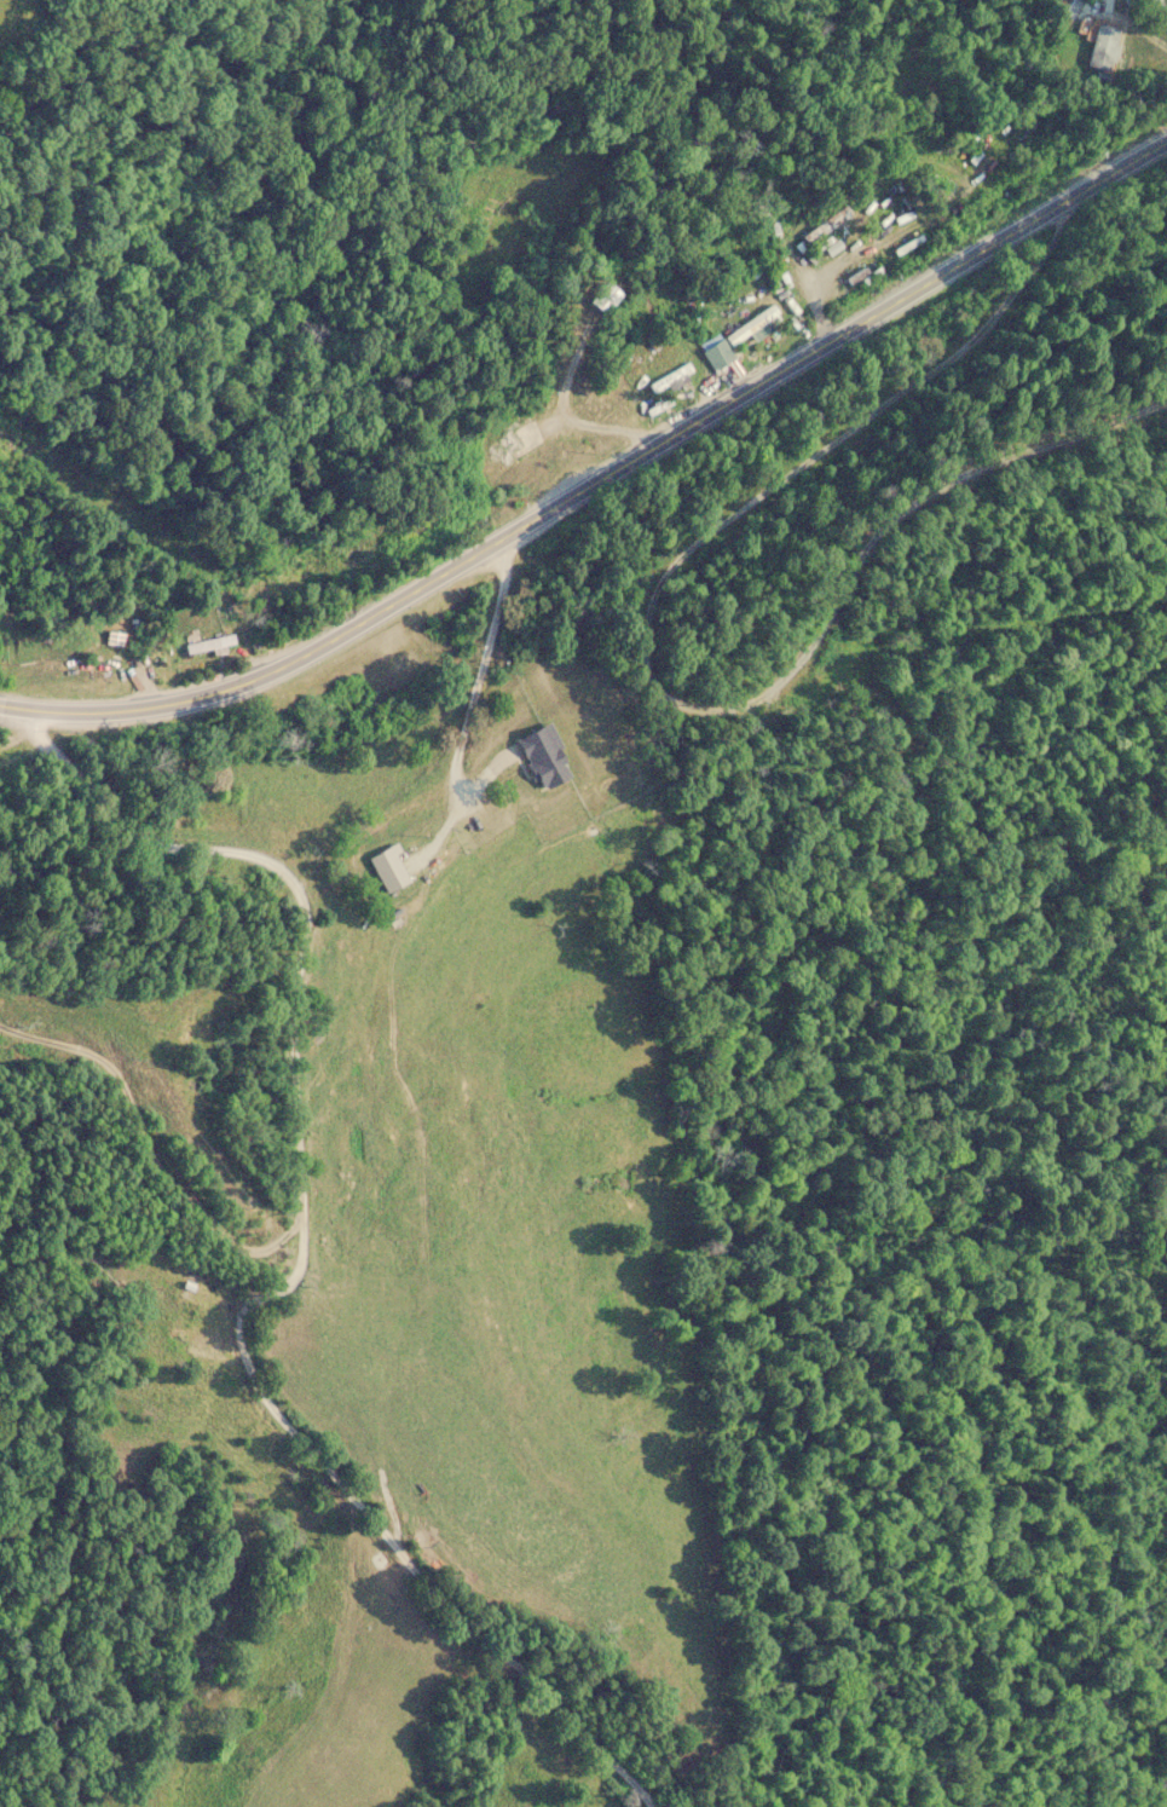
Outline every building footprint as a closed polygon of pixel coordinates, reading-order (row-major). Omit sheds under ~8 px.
[(1080,67),(1112,73),(1121,27),(1089,20),(1080,67)] [(783,316),(775,305),(706,355),(719,373),(739,359),(733,351),(783,316)] [(655,384),(659,391),(693,372),(690,365),(655,384)] [(189,655),(238,647),(236,632),(187,640),(189,655)] [(542,770),(531,749),(501,765),(511,786),(542,770)] [(369,859),(395,894),(406,885),(381,851),(369,859)]
